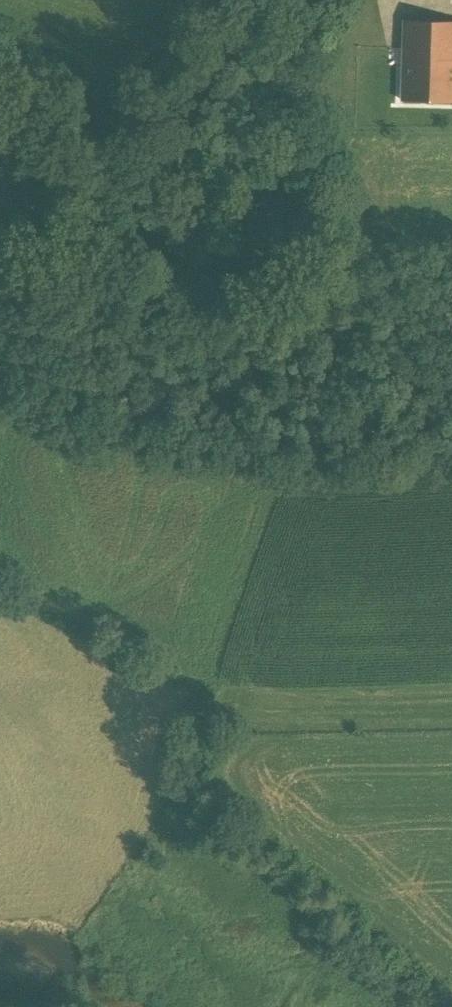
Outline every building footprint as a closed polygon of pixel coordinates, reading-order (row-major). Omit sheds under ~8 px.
[(404,24),(402,105),(451,106),(451,25),(404,24)]
